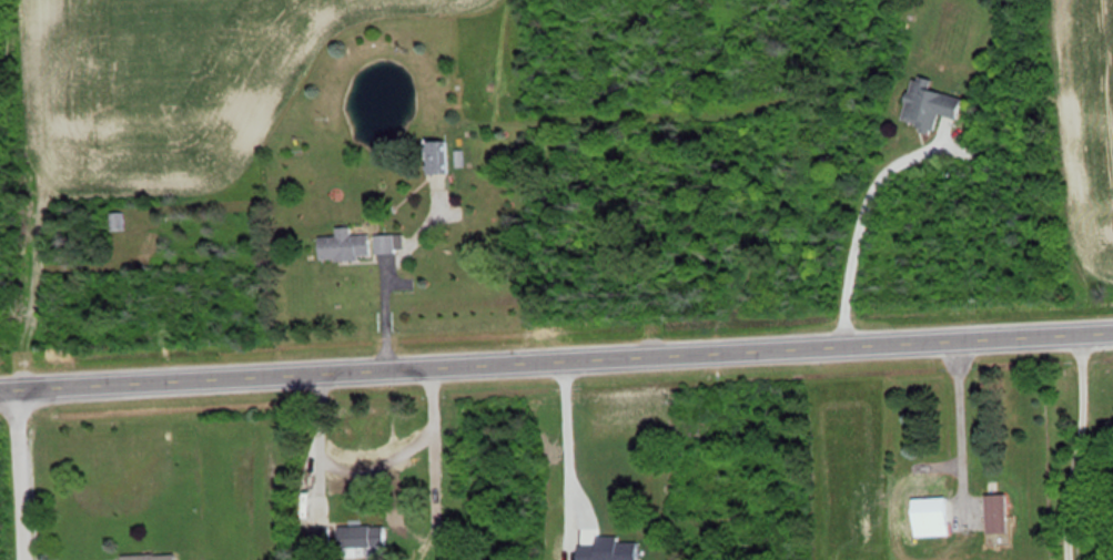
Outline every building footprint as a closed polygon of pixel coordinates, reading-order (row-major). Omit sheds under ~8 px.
[(944,114),(965,119),(972,95),(918,80),(907,119),(940,128),(944,114)] [(128,228),(127,212),(118,212),(118,228),(128,228)] [(356,233),(356,224),(340,224),(340,235),(322,235),(322,256),(398,256),(398,233),(356,233)] [(988,492),(988,530),(1013,530),(1013,492),(988,492)] [(337,546),(389,546),(389,524),(337,524),(337,546)]
